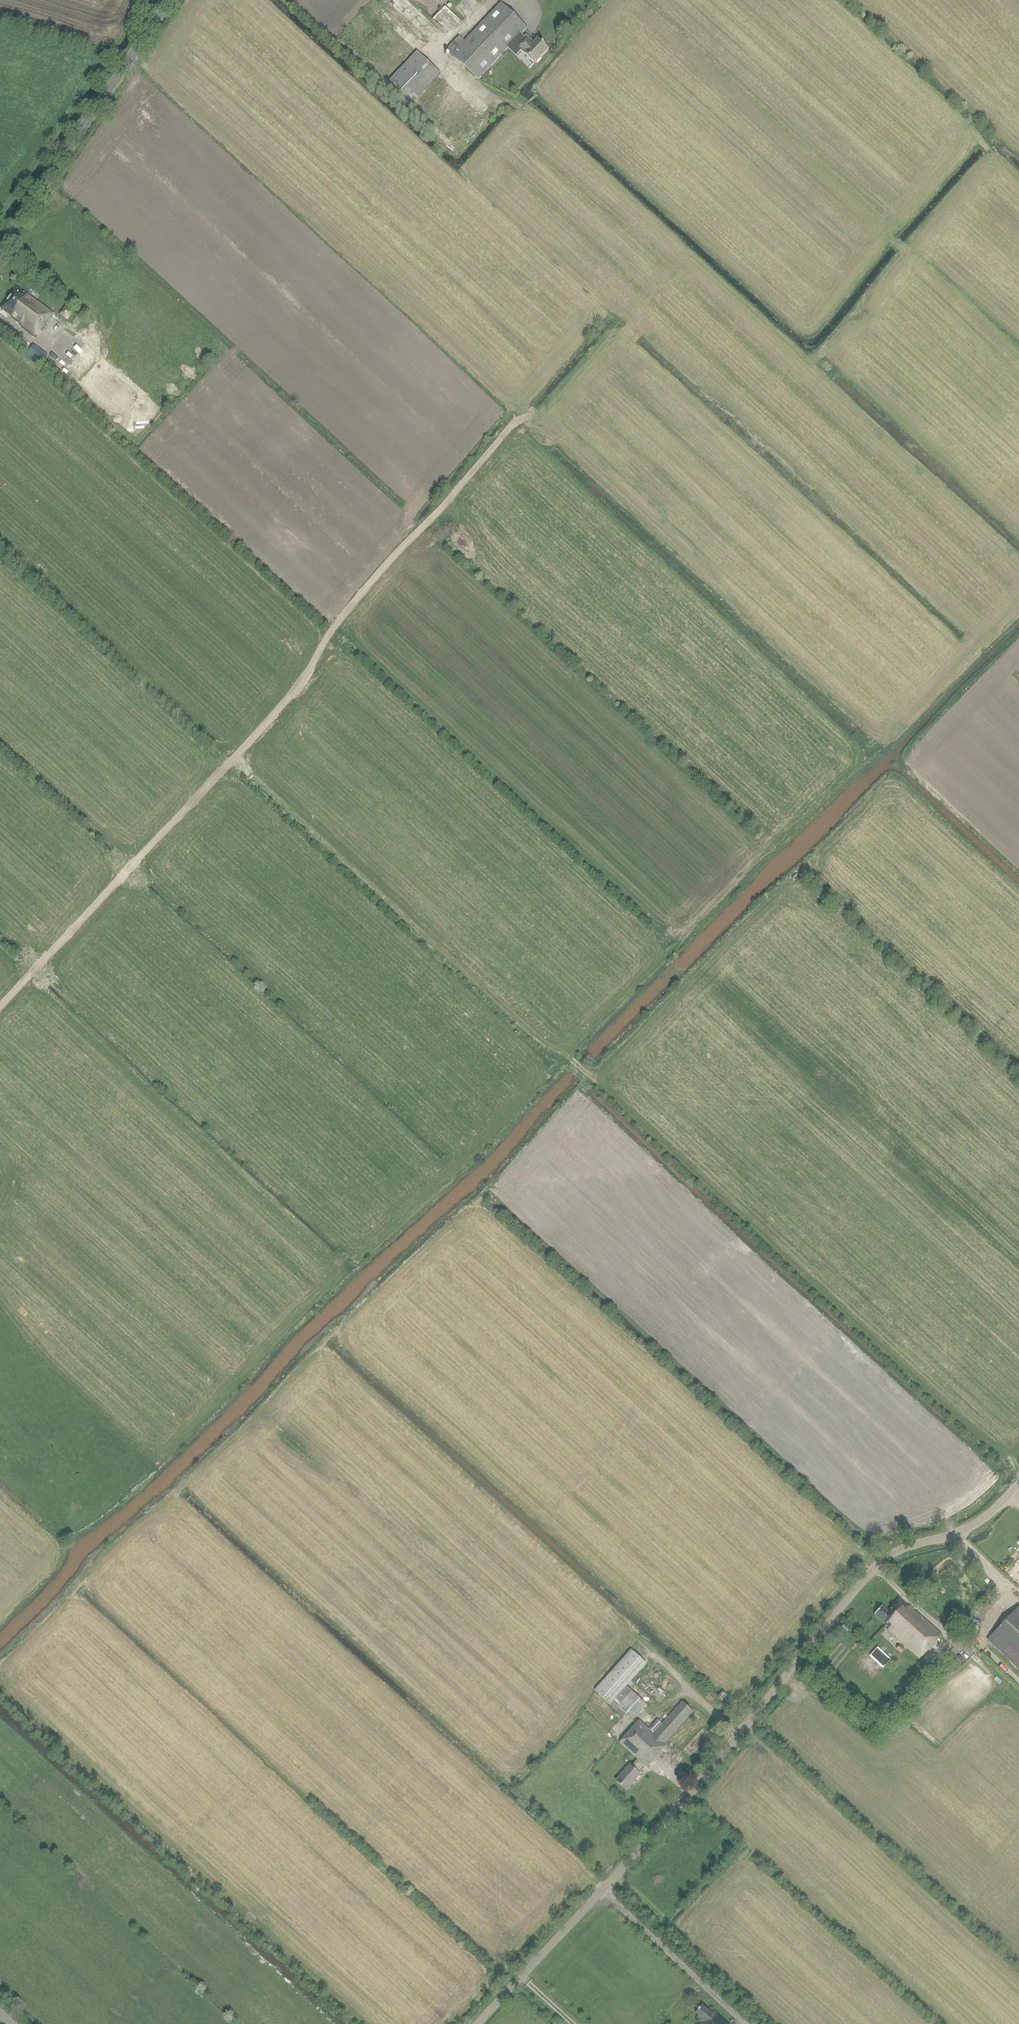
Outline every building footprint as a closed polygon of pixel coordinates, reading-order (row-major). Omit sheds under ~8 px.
[(521,34),(527,28),(500,3),(463,42),(458,37),(446,51),(478,80),(507,48),(516,56),(522,50),(525,53),(524,54),(535,64),(549,49),(538,39),(532,45),(521,34)] [(447,34),(460,21),(444,6),(432,19),(447,34)] [(417,52),(390,82),(413,103),(440,74),(417,52)] [(504,97),(506,92),(495,86),(492,91),(504,97)] [(463,146),(470,140),(462,131),(455,138),(463,146)] [(10,317),(35,336),(40,329),(41,330),(52,314),(24,293),(23,295),(16,290),(2,309),(11,316),(10,317)] [(37,344),(29,354),(43,364),(51,355),(37,344)] [(917,1599),(911,1593),(908,1596),(914,1602),(917,1599)] [(908,1608),(899,1600),(888,1612),(882,1606),(875,1614),(890,1628),(888,1630),(920,1659),(941,1635),(909,1606),(908,1608)] [(986,1639),(1018,1670),(1018,1605),(986,1639)] [(632,1719),(645,1704),(623,1686),(644,1663),(629,1649),(593,1690),(608,1704),(622,1716),(625,1713),(632,1719)] [(726,1695),(722,1691),(717,1696),(721,1700),(726,1695)] [(664,1743),(692,1712),(681,1702),(662,1724),(657,1719),(648,1729),(639,1721),(619,1743),(637,1759),(630,1766),(629,1765),(616,1780),(626,1790),(640,1774),(637,1772),(643,1765),(646,1767),(666,1745),(664,1743)] [(712,2014),(703,2006),(697,2012),(700,2015),(698,2017),(704,2022),(702,2023),(729,2023),(715,2011),(712,2014)]
